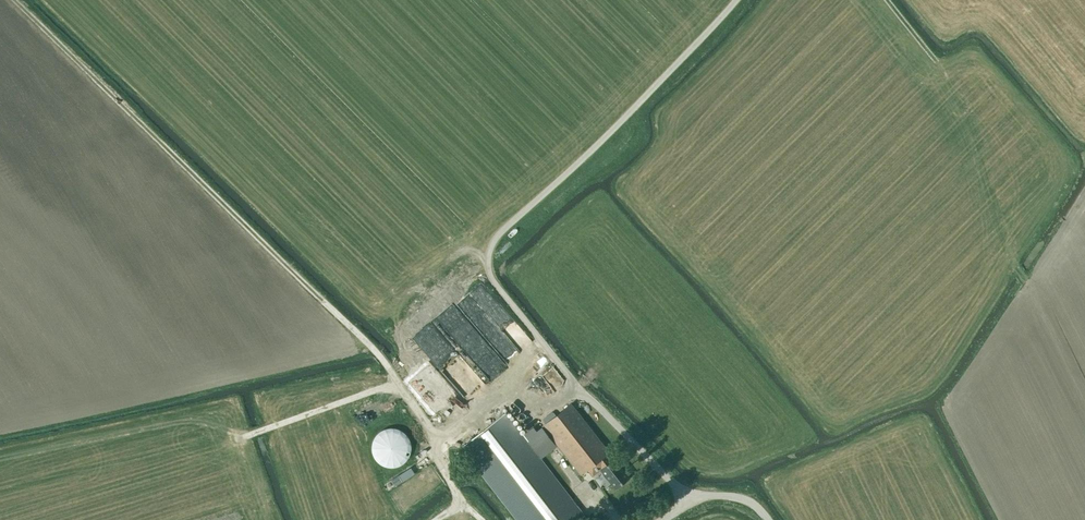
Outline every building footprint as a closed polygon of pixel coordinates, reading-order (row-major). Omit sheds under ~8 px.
[(446,360),(441,365),(465,387),(478,374),(446,344),(438,353),(446,360)] [(580,475),(581,475),(588,469),(593,476),(601,470),(616,489),(629,478),(615,459),(613,461),(608,454),(609,453),(572,405),(542,427),(543,427),(526,440),(505,414),(461,448),(517,519),(576,519),(583,515),(540,459),(557,445),(580,475)] [(395,428),(391,428),(388,428),(385,429),(381,431),(378,433),(376,435),(374,438),(372,441),(371,445),(371,448),(371,452),(372,455),(374,458),(376,461),(378,464),(381,466),(385,467),(388,468),(391,469),(395,468),(398,467),(402,466),(405,464),(407,461),(409,458),(411,455),(412,452),(412,448),(412,445),(411,441),(409,438),(407,435),(405,433),(402,431),(398,429),(395,428)]
